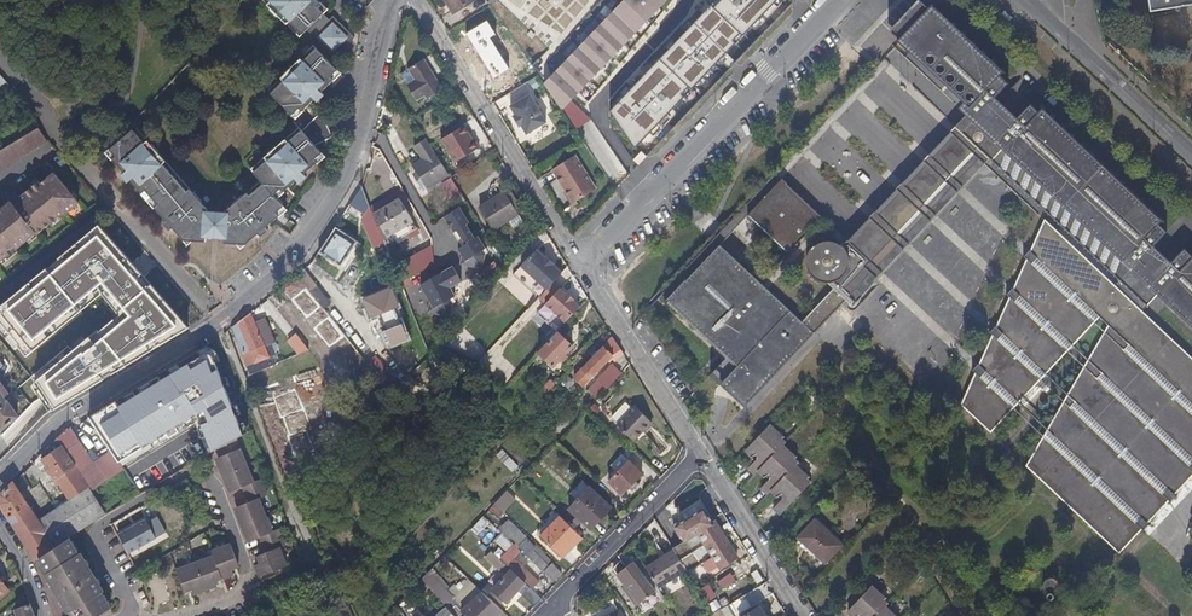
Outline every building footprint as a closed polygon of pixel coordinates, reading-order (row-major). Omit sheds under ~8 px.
[(308,0),(261,0),(301,40),(308,32),(324,16),(328,12),(316,0),(311,4),(308,0)] [(456,13),(475,0),(447,0),(456,13)] [(548,48),(564,31),(549,17),(550,16),(533,0),(497,0),(548,48)] [(667,0),(622,0),(545,82),(563,109),(570,101),(667,0)] [(614,113),(638,148),(686,98),(684,96),(691,88),(694,90),(738,44),(735,42),(742,34),(745,37),(780,0),(724,0),(725,1),(717,10),(715,8),(614,113)] [(1152,10),(1191,4),(1191,0),(1150,0),(1152,10)] [(892,35),(969,105),(974,110),(991,92),(1004,79),(1008,75),(963,34),(959,37),(922,3),(908,18),(892,35)] [(314,38),(330,22),(324,16),(308,32),(314,38)] [(332,65),(356,39),(334,18),(330,22),(314,38),(323,46),(318,51),(314,47),(269,93),(297,121),(316,101),(320,104),(326,97),(323,94),(319,90),(325,84),(329,88),(342,75),(332,65)] [(1175,64),(1174,54),(1162,56),(1164,66),(1175,64)] [(445,90),(427,62),(411,72),(417,82),(409,87),(421,106),(445,90)] [(1000,99),(1012,87),(1004,79),(991,92),(1000,99)] [(329,88),(325,84),(319,90),(323,94),(329,88)] [(932,85),(925,92),(940,107),(947,99),(932,85)] [(1166,224),(1047,112),(1043,115),(1031,128),(1023,120),(1000,99),(991,92),(974,110),(969,105),(964,111),(970,117),(953,135),(958,138),(976,155),(988,166),(1050,224),(1054,228),(1146,314),(1161,298),(1184,275),(1176,266),(1158,249),(1149,241),(1162,227),(1166,224)] [(546,122),(530,94),(510,107),(515,115),(513,117),(519,127),(521,125),(527,134),(546,122)] [(1031,128),(1043,115),(1034,108),(1023,120),(1031,128)] [(212,239),(214,214),(209,213),(209,211),(205,206),(136,127),(107,153),(125,174),(122,176),(128,184),(132,181),(135,177),(141,183),(137,188),(168,222),(165,225),(172,232),(174,230),(178,227),(183,232),(179,236),(186,243),(206,245),(206,239),(212,239)] [(480,149),(475,141),(473,142),(464,127),(442,141),(456,164),(480,149)] [(46,140),(41,134),(36,128),(12,143),(0,150),(0,168),(46,140)] [(307,177),(328,159),(302,130),(290,140),(254,172),(263,182),(254,190),(228,213),(227,215),(221,215),(219,240),(225,240),(225,247),(247,248),(254,242),(250,238),(256,233),(260,236),(263,239),(270,232),(267,229),(289,211),(280,201),(293,189),(290,185),(297,179),(300,183),(303,186),(309,179),(307,177)] [(855,247),(958,138),(953,135),(851,243),(855,247)] [(871,270),(976,155),(958,138),(855,247),(858,249),(854,254),(851,256),(852,257),(852,260),(853,263),(853,265),(853,268),(852,270),(852,273),(850,275),(849,277),(847,279),(845,281),(843,282),(841,284),(839,285),(836,285),(834,286),(833,286),(837,290),(806,324),(819,335),(850,302),(855,307),(881,280),(871,270)] [(449,176),(433,151),(426,140),(415,148),(424,161),(413,169),(420,179),(423,184),(427,190),(449,176)] [(597,187),(575,153),(552,167),(565,189),(573,201),(576,200),(597,187)] [(881,280),(988,166),(976,155),(871,270),(881,280)] [(64,209),(66,210),(74,204),(78,199),(65,185),(52,170),(41,179),(37,177),(23,189),(32,198),(26,203),(17,194),(17,193),(12,187),(5,194),(10,200),(0,209),(0,262),(11,252),(9,249),(13,246),(16,249),(33,235),(36,232),(37,232),(47,224),(64,209)] [(813,207),(793,190),(788,185),(773,171),(742,203),(739,207),(748,215),(759,226),(762,228),(793,256),(819,227),(808,218),(815,209),(813,207)] [(141,183),(135,177),(132,181),(137,188),(141,183)] [(293,189),(300,183),(297,179),(290,185),(293,189)] [(449,196),(458,192),(452,179),(443,183),(449,196)] [(370,205),(367,197),(363,187),(362,186),(351,203),(350,204),(364,214),(370,205)] [(32,198),(23,189),(17,194),(26,203),(32,198)] [(577,202),(576,200),(573,201),(565,189),(563,191),(572,205),(577,202)] [(493,232),(518,217),(504,194),(480,210),(493,232)] [(413,222),(411,219),(403,205),(400,200),(374,215),(375,219),(386,238),(396,232),(413,222)] [(381,234),(377,224),(375,219),(374,215),(372,210),(370,205),(364,214),(374,239),(382,236),(381,234)] [(729,236),(748,215),(739,207),(726,221),(719,227),(729,236)] [(484,251),(480,244),(472,231),(459,209),(444,218),(449,228),(461,248),(457,251),(461,257),(459,266),(484,251)] [(826,220),(815,209),(808,218),(819,227),(821,225),(826,220)] [(219,240),(221,215),(214,214),(212,239),(219,240)] [(855,247),(851,243),(826,220),(821,225),(854,254),(858,249),(855,247)] [(400,239),(417,229),(413,222),(396,232),(400,239)] [(1146,314),(1054,228),(1050,224),(1036,254),(1043,260),(1038,265),(1033,261),(1019,291),(1025,298),(1020,303),(1015,300),(1002,329),(1008,336),(1004,341),(999,337),(985,367),(992,373),(986,379),(982,375),(982,374),(969,401),(967,406),(998,435),(1099,326),(1110,336),(1031,466),(1126,554),(1148,531),(1142,524),(1147,518),(1153,524),(1176,501),(1169,496),(1174,490),(1181,495),(1191,483),(1191,357),(1146,314)] [(342,268),(359,242),(336,226),(324,244),(318,252),(342,268)] [(183,232),(178,227),(174,230),(179,236),(183,232)] [(729,236),(719,227),(716,230),(711,236),(720,245),(729,236)] [(1158,249),(1170,235),(1162,227),(1149,241),(1158,249)] [(0,305),(0,322),(27,355),(97,298),(113,318),(31,382),(50,413),(182,330),(91,229),(0,305)] [(254,242),(260,236),(256,233),(250,238),(254,242)] [(771,300),(742,272),(739,276),(729,267),(737,259),(720,245),(711,236),(657,294),(730,360),(714,378),(724,387),(730,392),(749,408),(819,335),(806,324),(776,295),(771,300)] [(852,270),(853,268),(853,265),(853,263),(852,260),(852,257),(851,256),(850,255),(849,253),(847,251),(845,249),(844,248),(841,247),(839,246),(836,245),(834,245),(831,245),(829,245),(826,246),(824,247),(822,248),(820,249),(818,251),(816,253),(815,255),(814,258),(813,260),(812,263),(812,265),(812,268),(813,270),(813,273),(815,275),(816,277),(818,279),(820,281),(822,282),(824,283),(826,284),(829,285),(831,286),(833,286),(834,286),(836,285),(839,285),(841,284),(843,282),(845,281),(847,279),(849,277),(850,275),(852,273),(852,270)] [(407,289),(439,273),(426,248),(394,264),(407,289)] [(562,273),(537,249),(522,265),(547,289),(553,282),(562,273)] [(1038,265),(1043,260),(1036,254),(1035,253),(1029,258),(1033,261),(1038,265)] [(1191,266),(1191,256),(1189,253),(1176,266),(1184,275),(1191,266)] [(772,292),(779,285),(772,278),(765,285),(737,259),(729,267),(739,276),(742,272),(771,300),(776,295),(772,292)] [(1184,275),(1161,298),(1191,326),(1191,266),(1184,275)] [(317,285),(304,268),(299,273),(297,274),(309,291),(317,285)] [(430,300),(459,283),(451,268),(435,278),(435,279),(422,287),(430,300)] [(566,322),(580,307),(573,301),(566,294),(560,288),(545,304),(565,323),(566,322)] [(1025,298),(1019,291),(1018,290),(1012,296),(1015,300),(1020,303),(1025,298)] [(575,299),(568,293),(566,294),(573,301),(575,299)] [(269,356),(251,312),(244,318),(232,327),(233,329),(248,366),(266,358),(269,357),(269,356)] [(1004,341),(1008,336),(1002,329),(1001,328),(996,334),(999,337),(1004,341)] [(560,359),(573,344),(558,330),(552,336),(533,356),(512,378),(504,386),(499,391),(507,400),(540,365),(537,361),(542,356),(553,367),(560,359)] [(298,355),(307,347),(294,332),(285,340),(298,355)] [(585,387),(609,362),(612,364),(615,361),(617,363),(625,354),(618,343),(614,337),(575,378),(585,387)] [(563,362),(577,348),(573,344),(560,359),(563,362)] [(192,351),(84,413),(108,451),(112,458),(191,410),(204,448),(240,429),(215,358),(212,348),(206,345),(198,346),(192,351)] [(251,374),(269,366),(266,358),(248,366),(251,373),(251,374)] [(612,384),(622,374),(613,366),(599,381),(607,389),(612,384)] [(986,379),(992,373),(985,367),(984,366),(979,371),(982,374),(982,375),(986,379)] [(278,398),(269,375),(254,382),(263,404),(278,398)] [(547,395),(557,385),(551,380),(542,390),(547,395)] [(597,399),(607,389),(599,381),(589,391),(597,399)] [(0,400),(0,432),(15,421),(12,418),(13,417),(3,403),(2,403),(0,400)] [(635,442),(653,423),(635,406),(617,426),(635,442)] [(759,470),(786,443),(788,441),(784,438),(786,435),(773,422),(747,450),(753,456),(757,454),(760,457),(751,466),(757,473),(759,470)] [(90,489),(120,470),(112,458),(108,451),(91,462),(70,429),(57,438),(62,446),(75,466),(90,489)] [(256,480),(251,467),(239,438),(220,449),(222,454),(220,456),(223,462),(220,464),(229,486),(231,485),(234,490),(245,486),(251,501),(239,507),(241,512),(263,498),(271,494),(264,478),(256,480)] [(797,457),(799,456),(786,443),(759,470),(765,475),(769,474),(772,476),(763,486),(766,490),(778,478),(797,457)] [(90,489),(75,466),(62,446),(43,460),(70,500),(90,489)] [(509,456),(502,462),(512,472),(518,466),(509,456)] [(772,490),(798,463),(800,460),(797,457),(778,478),(766,490),(769,493),(772,490)] [(622,495),(643,474),(628,460),(608,481),(622,495)] [(782,513),(813,481),(809,478),(811,476),(798,463),(772,490),(778,496),(782,494),(785,497),(776,507),(782,513)] [(65,541),(54,527),(46,532),(39,522),(13,482),(2,493),(1,498),(1,504),(11,521),(25,542),(36,558),(37,559),(40,557),(65,541)] [(590,529),(612,507),(590,487),(568,509),(590,529)] [(109,514),(98,498),(90,489),(70,500),(39,522),(46,532),(54,527),(65,541),(72,536),(75,534),(88,526),(100,519),(109,514)] [(497,517),(515,498),(505,489),(487,507),(497,517)] [(1177,503),(1183,497),(1181,495),(1174,490),(1169,496),(1176,501),(1177,503)] [(289,565),(282,547),(288,544),(282,529),(275,531),(263,498),(241,512),(239,513),(248,536),(251,535),(253,541),(262,537),(267,552),(260,555),(263,562),(258,564),(263,577),(289,565)] [(700,513),(696,506),(684,514),(688,521),(700,513)] [(699,533),(714,524),(711,520),(705,510),(700,513),(688,521),(679,526),(688,540),(699,533)] [(739,557),(723,531),(732,525),(724,511),(711,520),(714,524),(699,533),(710,550),(720,565),(722,568),(739,557)] [(482,515),(469,528),(477,536),(483,530),(492,538),(499,531),(482,515)] [(561,554),(581,533),(569,523),(561,515),(542,535),(561,554)] [(144,516),(116,532),(127,552),(155,537),(147,520),(144,516)] [(156,516),(147,520),(155,537),(164,532),(156,516)] [(1150,532),(1156,526),(1153,524),(1147,518),(1142,524),(1148,531),(1150,532)] [(843,544),(817,519),(813,523),(840,547),(843,544)] [(563,570),(534,542),(533,544),(508,521),(498,530),(514,544),(518,547),(554,580),(563,570)] [(823,565),(840,547),(813,523),(810,526),(798,540),(816,558),(823,565)] [(565,557),(584,536),(581,533),(561,554),(565,557)] [(93,584),(88,575),(94,571),(82,550),(80,551),(72,536),(65,541),(40,557),(48,571),(46,573),(62,599),(62,600),(68,596),(72,601),(68,605),(71,610),(103,591),(97,582),(93,584)] [(816,558),(798,540),(794,544),(813,561),(816,558)] [(232,573),(230,568),(237,565),(229,542),(209,549),(211,554),(176,568),(183,591),(191,588),(193,594),(215,585),(214,580),(232,573)] [(541,579),(515,556),(518,552),(516,550),(518,547),(514,544),(502,557),(528,580),(535,586),(541,579)] [(661,587),(689,569),(682,559),(675,548),(647,565),(660,585),(661,587)] [(720,565),(710,550),(702,556),(712,571),(720,565)] [(501,570),(506,564),(503,561),(494,553),(489,559),(501,570)] [(434,582),(452,564),(443,556),(442,558),(421,580),(429,588),(434,582)] [(656,591),(634,560),(627,565),(621,558),(613,567),(639,603),(656,591)] [(519,589),(526,582),(515,571),(513,569),(495,590),(510,603),(521,590),(519,589)] [(106,590),(94,571),(88,575),(93,584),(97,582),(103,591),(106,590)] [(715,579),(720,589),(735,581),(730,571),(715,579)] [(0,580),(0,599),(9,591),(0,580)] [(465,613),(434,582),(429,588),(431,590),(443,603),(455,615),(468,615),(465,613)] [(697,588),(705,601),(715,595),(707,582),(697,588)] [(883,593),(876,585),(850,612),(854,615),(861,615),(871,605),(883,593)] [(544,597),(540,594),(531,586),(524,594),(537,605),(541,600),(544,597)] [(112,606),(103,591),(71,610),(74,615),(96,615),(112,606)] [(740,614),(760,601),(753,591),(741,597),(732,603),(740,614)] [(888,605),(890,604),(887,601),(889,598),(883,593),(871,605),(861,615),(878,615),(888,605)] [(72,601),(68,596),(62,600),(68,612),(71,610),(68,605),(72,601)] [(497,615),(498,615),(504,615),(506,613),(495,603),(491,599),(473,615),(496,615),(497,615)] [(615,602),(592,614),(592,615),(622,615),(615,602)] [(732,603),(724,608),(729,615),(736,615),(740,614),(732,603)] [(30,605),(15,610),(17,615),(34,615),(30,605)] [(762,605),(743,615),(769,615),(762,605)] [(888,605),(878,615),(899,615),(888,605)]
